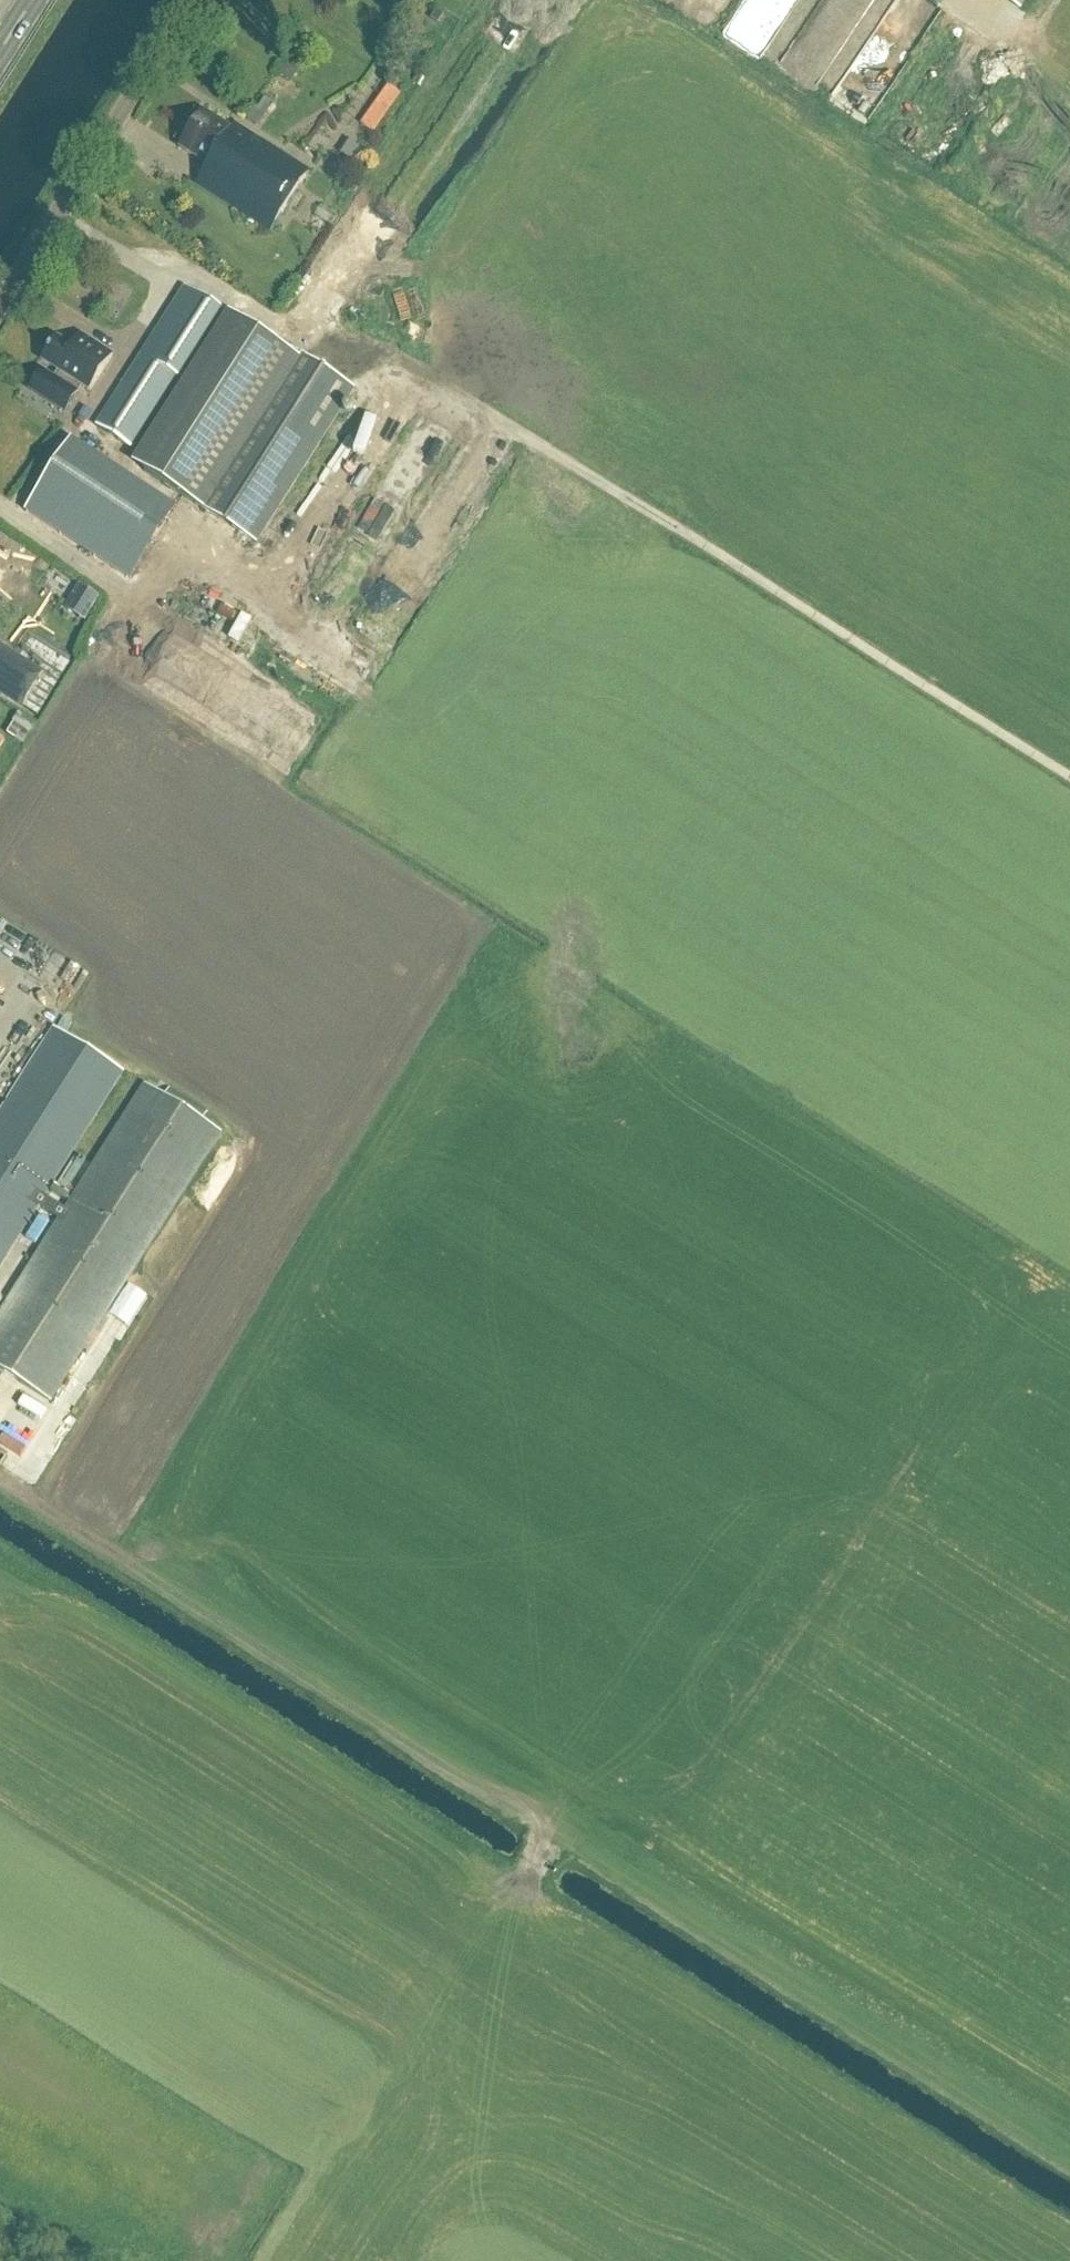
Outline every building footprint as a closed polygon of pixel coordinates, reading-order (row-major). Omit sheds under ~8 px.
[(1019,13),(1028,0),(1000,0),(1019,13)] [(418,76),(413,84),(421,89),(426,81),(418,76)] [(375,139),(403,98),(390,89),(362,130),(375,139)] [(323,130),(335,139),(363,99),(351,90),(323,130)] [(232,130),(204,112),(180,150),(207,168),(196,186),(271,234),(310,173),(235,125),(232,130)] [(133,465),(196,505),(259,545),(357,391),(287,346),(284,351),(228,315),(133,465)] [(114,358),(81,337),(73,350),(57,340),(43,363),(60,374),(55,381),(51,387),(75,402),(84,389),(91,394),(114,358)] [(132,451),(177,380),(141,358),(96,428),(132,451)] [(105,522),(77,517),(92,488),(66,476),(58,492),(35,488),(32,508),(46,515),(33,541),(32,548),(48,551),(47,560),(67,570),(83,572),(104,528),(105,522)] [(80,587),(66,609),(86,622),(101,600),(80,587)] [(54,632),(67,610),(42,596),(29,618),(54,632)] [(0,651),(0,690),(24,706),(43,676),(1,649),(0,651)] [(236,780),(265,736),(185,684),(176,698),(173,697),(165,708),(221,745),(209,762),(236,780)] [(125,1075),(53,1029),(0,1113),(0,1273),(39,1212),(45,1201),(125,1075)] [(165,1098),(146,1085),(65,1214),(58,1224),(0,1316),(0,1371),(53,1405),(224,1135),(202,1121),(207,1114),(170,1090),(165,1098)] [(65,1214),(45,1201),(39,1212),(58,1224),(65,1214)]
